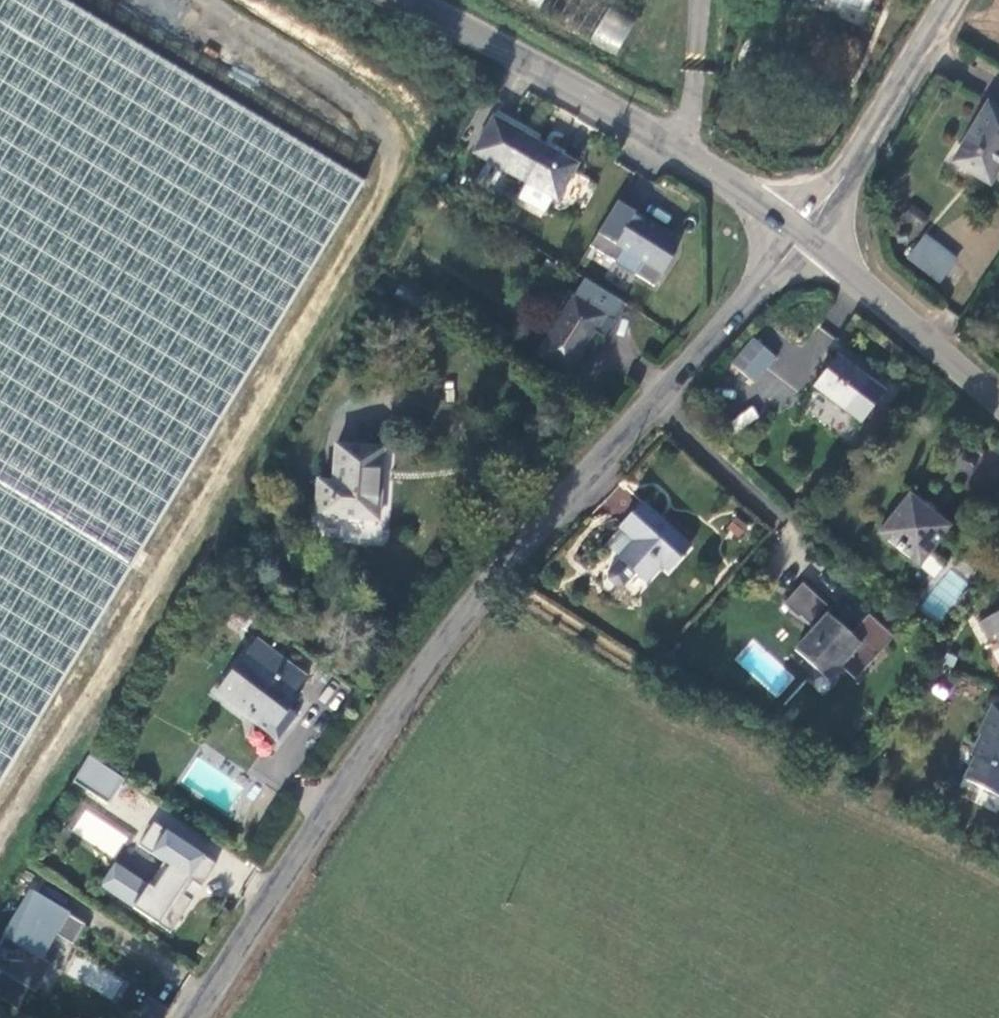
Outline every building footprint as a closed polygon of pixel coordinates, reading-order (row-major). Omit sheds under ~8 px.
[(133,567),(368,180),(72,0),(0,0),(0,791),(133,567)] [(590,40),(615,55),(633,23),(608,8),(590,40)] [(988,102),(954,163),(990,185),(998,170),(998,109),(988,102)] [(553,199),(558,201),(578,166),(539,143),(543,136),(500,111),(475,153),(528,184),(553,199)] [(480,180),(495,185),(500,169),(485,164),(480,180)] [(545,214),(553,199),(528,184),(519,199),(545,214)] [(677,238),(618,201),(591,247),(616,262),(624,250),(645,263),(636,275),(655,286),(677,249),(677,238)] [(921,211),(902,210),(901,229),(920,230),(921,211)] [(957,262),(925,239),(910,259),(942,282),(957,262)] [(645,263),(624,250),(616,262),(636,275),(645,263)] [(605,338),(625,303),(585,277),(539,353),(570,372),(594,332),(605,338)] [(777,358),(754,340),(734,366),(757,384),(777,358)] [(885,391),(839,357),(816,388),(861,422),(885,391)] [(734,428),(758,418),(754,408),(730,419),(734,428)] [(381,520),(386,448),(340,445),(336,480),(322,480),(320,516),(381,520)] [(951,528),(912,496),(880,533),(920,567),(951,528)] [(664,565),(672,571),(693,546),(645,501),(621,529),(625,531),(636,540),(622,557),(621,558),(649,582),(664,565)] [(611,548),(622,557),(636,540),(625,531),(611,548)] [(815,632),(799,654),(819,672),(824,667),(837,678),(843,671),(857,683),(898,638),(873,616),(855,636),(832,615),(836,610),(807,585),(785,609),(797,621),(801,618),(815,632)] [(985,621),(992,637),(998,634),(998,614),(985,621)] [(259,639),(221,691),(250,713),(248,716),(280,741),(300,717),(293,710),(304,694),(300,690),(310,677),(259,639)] [(824,667),(819,672),(832,684),(837,678),(824,667)] [(995,703),(980,731),(983,733),(973,752),(975,758),(965,777),(998,795),(998,705),(995,703)] [(109,806),(124,780),(116,775),(90,758),(75,784),(109,806)] [(155,825),(140,848),(165,865),(150,888),(131,876),(116,899),(173,935),(217,866),(155,825)] [(116,899),(131,876),(116,866),(102,889),(116,899)] [(87,927),(34,895),(0,951),(0,972),(2,973),(0,976),(0,1001),(18,1011),(31,989),(39,994),(56,966),(48,961),(62,938),(76,946),(87,927)]
